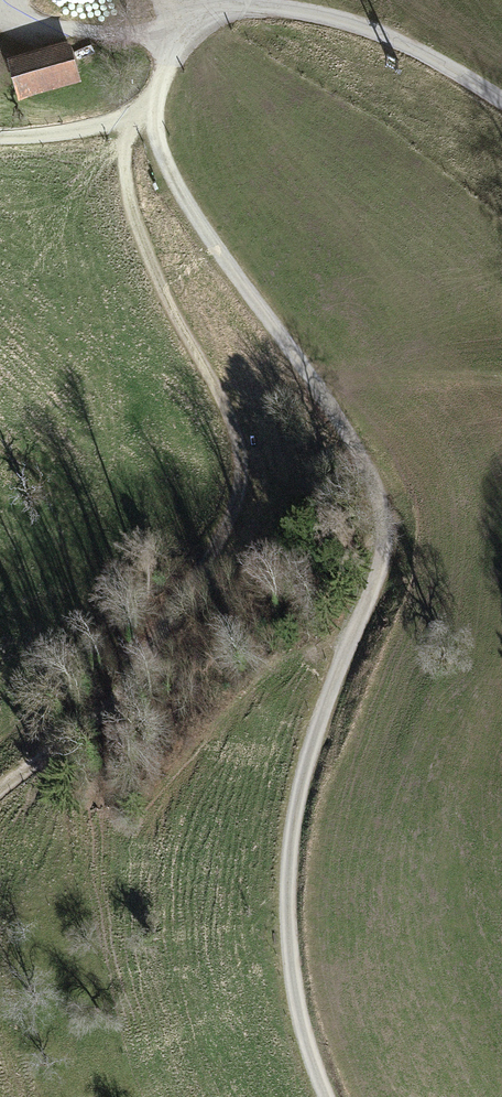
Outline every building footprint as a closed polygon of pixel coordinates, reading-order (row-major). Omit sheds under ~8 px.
[(70,40),(8,59),(21,102),(83,83),(70,40)]
